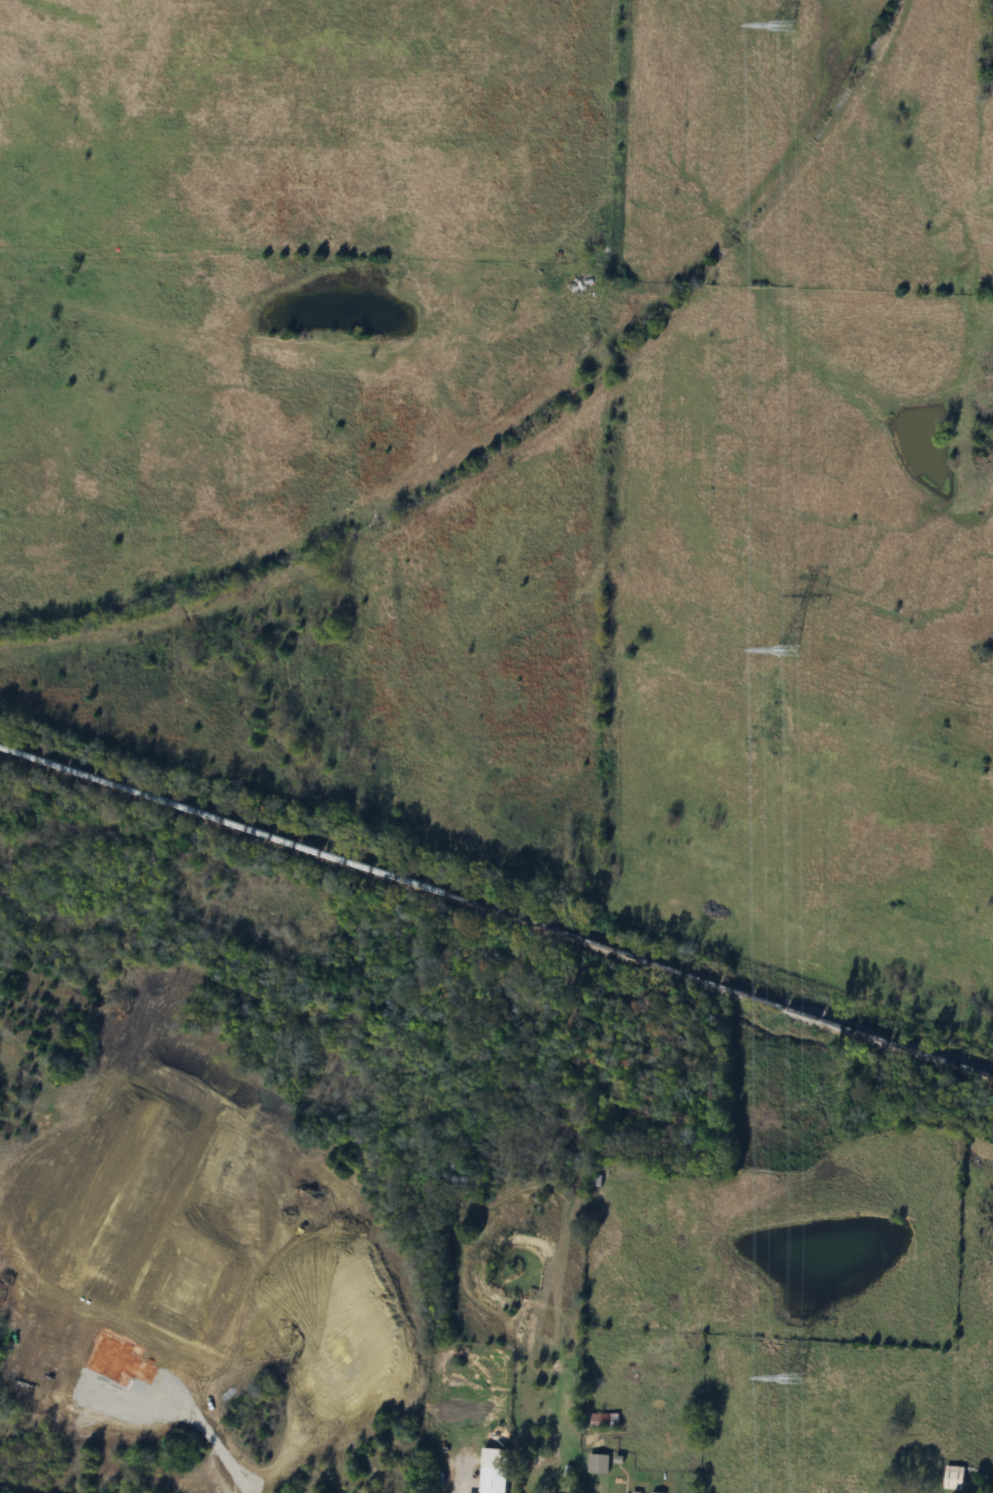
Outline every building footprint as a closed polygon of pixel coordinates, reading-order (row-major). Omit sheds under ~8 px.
[(617,1429),(617,1413),(589,1414),(589,1429),(617,1429)] [(586,1475),(607,1475),(607,1454),(586,1454),(586,1475)] [(480,1466),(478,1492),(504,1492),(505,1468),(480,1466)]
